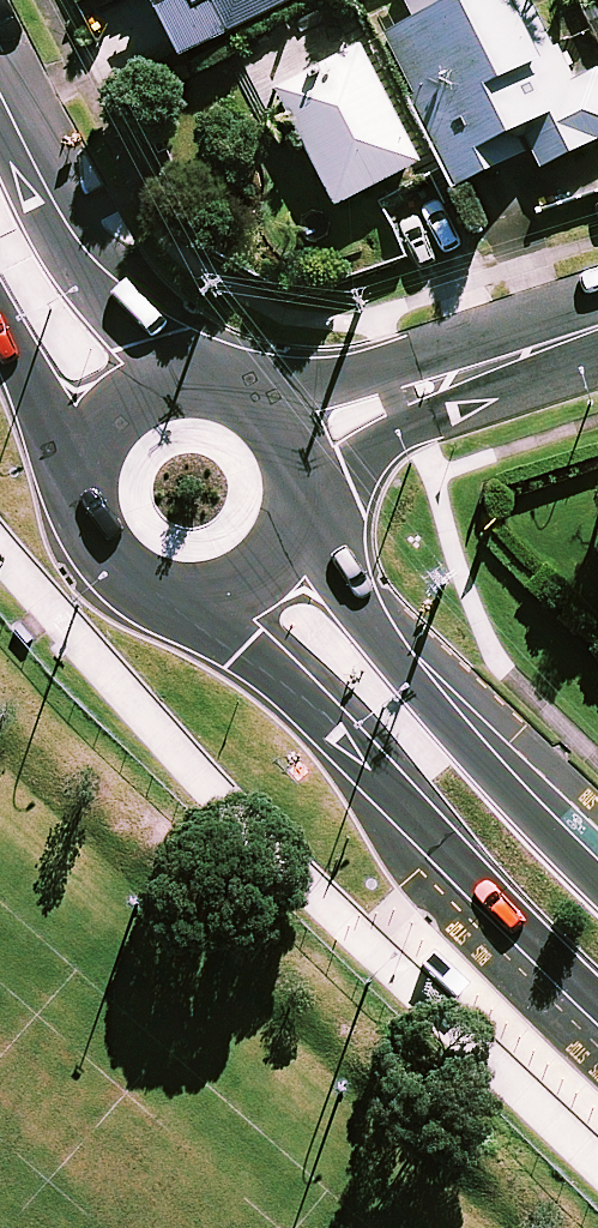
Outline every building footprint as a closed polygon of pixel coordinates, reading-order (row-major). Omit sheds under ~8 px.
[(174,55),(289,0),(148,0),(174,55)] [(513,0),(403,0),(412,19),(379,34),(448,185),(528,149),(536,167),(597,138),(597,78),(581,41),(541,60),(513,0)] [(419,161),(341,1),(238,52),(262,101),(276,94),(331,204),(419,161)]
